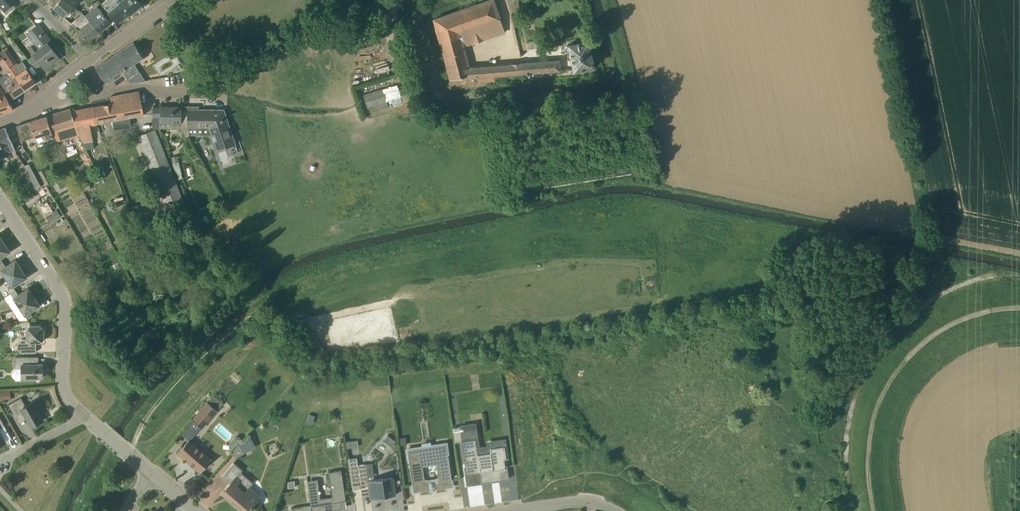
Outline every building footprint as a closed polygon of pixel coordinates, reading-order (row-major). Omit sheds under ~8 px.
[(7,13),(14,6),(12,4),(16,0),(0,0),(0,6),(7,13)] [(74,7),(65,0),(49,0),(47,2),(64,18),(74,7)] [(137,0),(123,0),(121,2),(119,0),(106,0),(102,4),(108,12),(109,12),(117,23),(130,13),(130,14),(141,5),(137,0)] [(560,70),(559,60),(469,67),(463,46),(505,32),(494,0),(488,0),(434,19),(450,79),(470,74),(471,77),(471,78),(477,78),(478,82),(495,80),(495,75),(560,70)] [(111,23),(101,11),(97,6),(95,8),(85,15),(84,17),(99,32),(111,23)] [(87,42),(99,32),(84,17),(85,15),(83,13),(71,22),(73,24),(87,42)] [(4,24),(6,30),(7,30),(14,27),(11,21),(4,24)] [(30,31),(27,33),(33,41),(36,44),(39,42),(42,46),(39,49),(33,54),(45,69),(60,58),(52,49),(55,46),(38,24),(30,31)] [(593,64),(589,48),(588,41),(568,45),(573,68),(574,72),(577,72),(576,70),(580,69),(581,72),(585,71),(584,68),(591,67),(591,69),(596,68),(595,63),(593,64)] [(96,68),(106,82),(144,57),(134,42),(96,68)] [(25,89),(36,82),(27,68),(28,68),(23,61),(16,66),(15,63),(16,62),(12,55),(4,60),(10,67),(11,67),(25,89)] [(11,67),(10,67),(4,60),(3,58),(0,59),(0,63),(4,70),(6,73),(1,76),(4,82),(14,97),(25,89),(11,67)] [(145,79),(140,73),(129,81),(130,83),(131,83),(145,80),(145,79)] [(3,94),(5,93),(0,86),(0,114),(14,109),(3,94)] [(388,107),(383,89),(363,95),(369,113),(388,107)] [(145,114),(141,98),(139,91),(110,96),(112,103),(93,107),(97,124),(145,114)] [(161,127),(161,121),(182,121),(182,110),(181,110),(181,106),(160,106),(161,115),(153,115),(153,127),(161,127)] [(72,111),(79,128),(97,124),(93,107),(72,111)] [(189,136),(189,126),(208,127),(215,149),(235,143),(224,109),(196,109),(196,107),(188,107),(188,110),(182,110),(182,121),(182,127),(182,129),(186,136),(189,136)] [(56,135),(56,136),(59,141),(80,135),(83,142),(85,142),(79,128),(72,111),(71,108),(53,114),(46,116),(56,135)] [(45,139),(56,135),(46,116),(16,125),(21,140),(32,137),(43,134),(45,139)] [(6,129),(6,127),(0,130),(0,148),(11,143),(13,142),(6,129)] [(183,203),(165,158),(154,129),(137,136),(165,210),(183,203)] [(179,161),(178,155),(172,157),(173,163),(177,175),(182,174),(179,161)] [(47,184),(39,171),(33,161),(25,165),(31,176),(30,176),(36,187),(45,183),(46,184),(47,184)] [(39,171),(47,184),(52,181),(45,168),(39,171)] [(137,214),(142,212),(139,204),(133,207),(137,214)] [(53,214),(56,220),(61,216),(57,210),(51,213),(52,214),(53,214)] [(4,263),(1,258),(10,251),(5,242),(0,245),(0,265),(4,263)] [(22,268),(16,259),(6,266),(4,263),(0,265),(0,268),(1,269),(6,278),(22,268)] [(12,287),(13,286),(27,277),(22,268),(6,278),(12,286),(12,287)] [(19,305),(34,296),(28,287),(19,294),(13,286),(12,287),(12,286),(8,289),(11,293),(19,305)] [(19,305),(28,319),(33,315),(30,311),(40,305),(34,296),(19,305)] [(17,349),(21,353),(35,352),(36,351),(36,343),(40,343),(44,338),(44,329),(40,325),(30,325),(26,329),(26,339),(22,339),(17,344),(17,349)] [(21,380),(22,380),(34,380),(34,378),(43,378),(42,364),(32,364),(32,356),(15,357),(16,368),(21,368),(21,380)] [(12,400),(10,390),(0,391),(0,401),(12,400)] [(17,418),(24,414),(31,427),(44,419),(40,413),(42,412),(35,400),(26,405),(21,397),(9,404),(17,418)] [(202,428),(217,410),(208,402),(192,419),(202,428)] [(309,414),(307,421),(313,423),(315,416),(309,414)] [(461,441),(462,441),(460,428),(460,426),(452,428),(454,443),(462,442),(461,441)] [(229,447),(234,451),(243,440),(239,436),(235,436),(229,443),(229,447)] [(189,439),(177,452),(200,472),(211,459),(189,439)] [(476,439),(462,441),(461,441),(462,442),(466,474),(480,472),(482,483),(492,481),(491,479),(498,478),(499,480),(509,479),(507,465),(505,466),(504,459),(506,458),(504,446),(490,448),(491,453),(478,455),(476,439)] [(248,451),(243,440),(234,451),(231,454),(238,456),(248,451)] [(431,490),(430,487),(435,486),(435,489),(453,486),(451,477),(446,443),(407,449),(412,482),(413,492),(431,490)] [(366,464),(358,465),(357,457),(348,459),(351,477),(359,476),(362,495),(370,494),(370,499),(385,497),(385,496),(387,496),(395,495),(393,476),(382,478),(368,480),(366,464)] [(230,498),(233,501),(234,503),(238,506),(240,507),(245,510),(248,510),(255,503),(260,497),(249,487),(253,482),(241,472),(243,470),(234,462),(222,476),(230,483),(225,489),(229,493),(230,491),(234,494),(230,498)] [(346,500),(341,470),(329,472),(332,497),(320,498),(318,485),(308,486),(311,505),(302,506),(302,510),(325,510),(341,509),(340,501),(346,500)]
